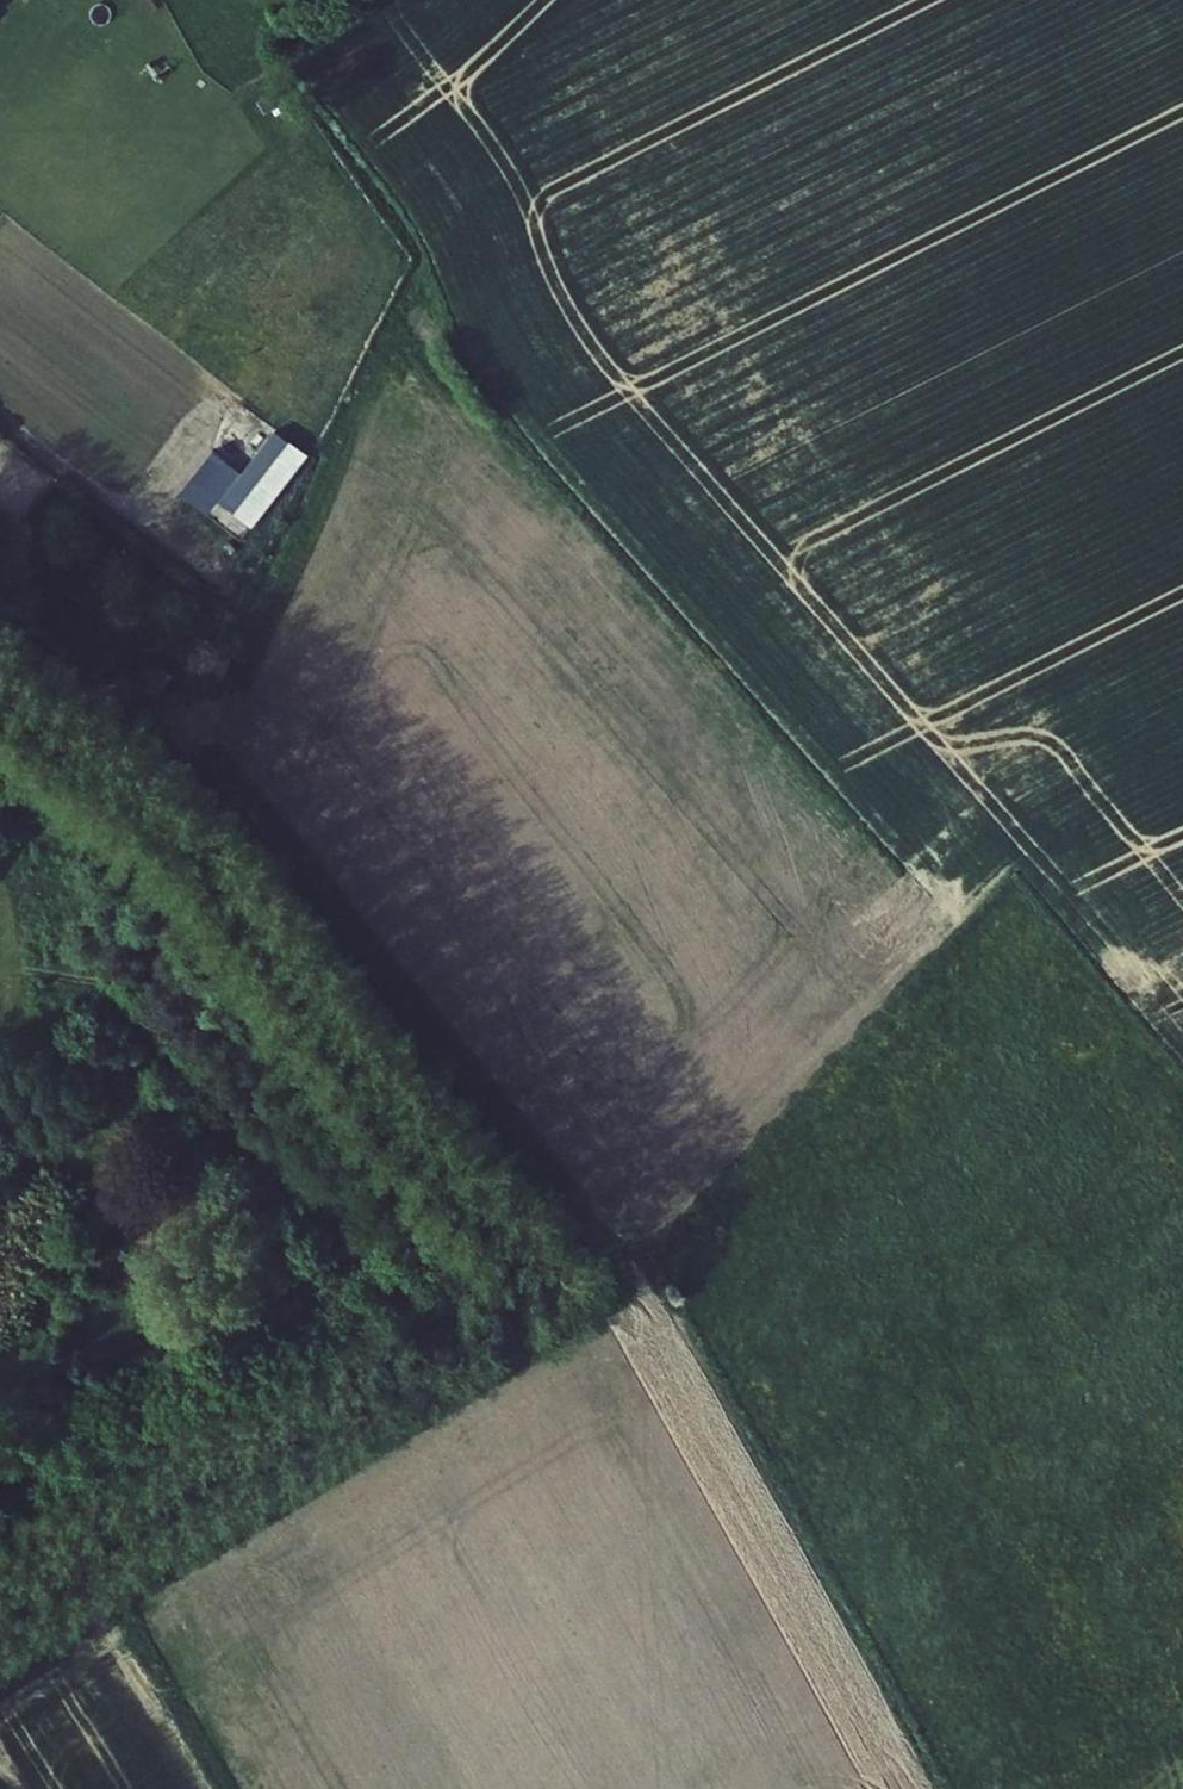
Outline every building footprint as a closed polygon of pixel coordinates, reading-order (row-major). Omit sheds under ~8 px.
[(242,471),(219,500),(252,526),(310,453),(286,434),(252,478),(242,471)]
